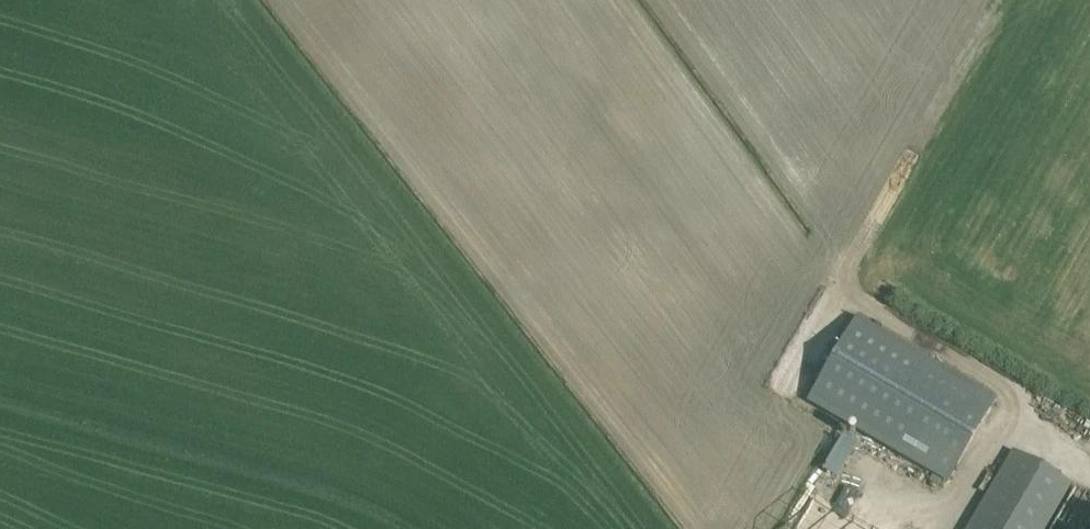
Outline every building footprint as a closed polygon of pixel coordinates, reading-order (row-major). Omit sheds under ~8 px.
[(856,315),(806,401),(948,483),(998,397),(856,315)] [(1069,484),(1013,451),(967,528),(1043,528),(1069,484)] [(1050,528),(1089,528),(1089,496),(1075,487),(1050,528)] [(836,528),(924,528),(858,491),(836,528)]
